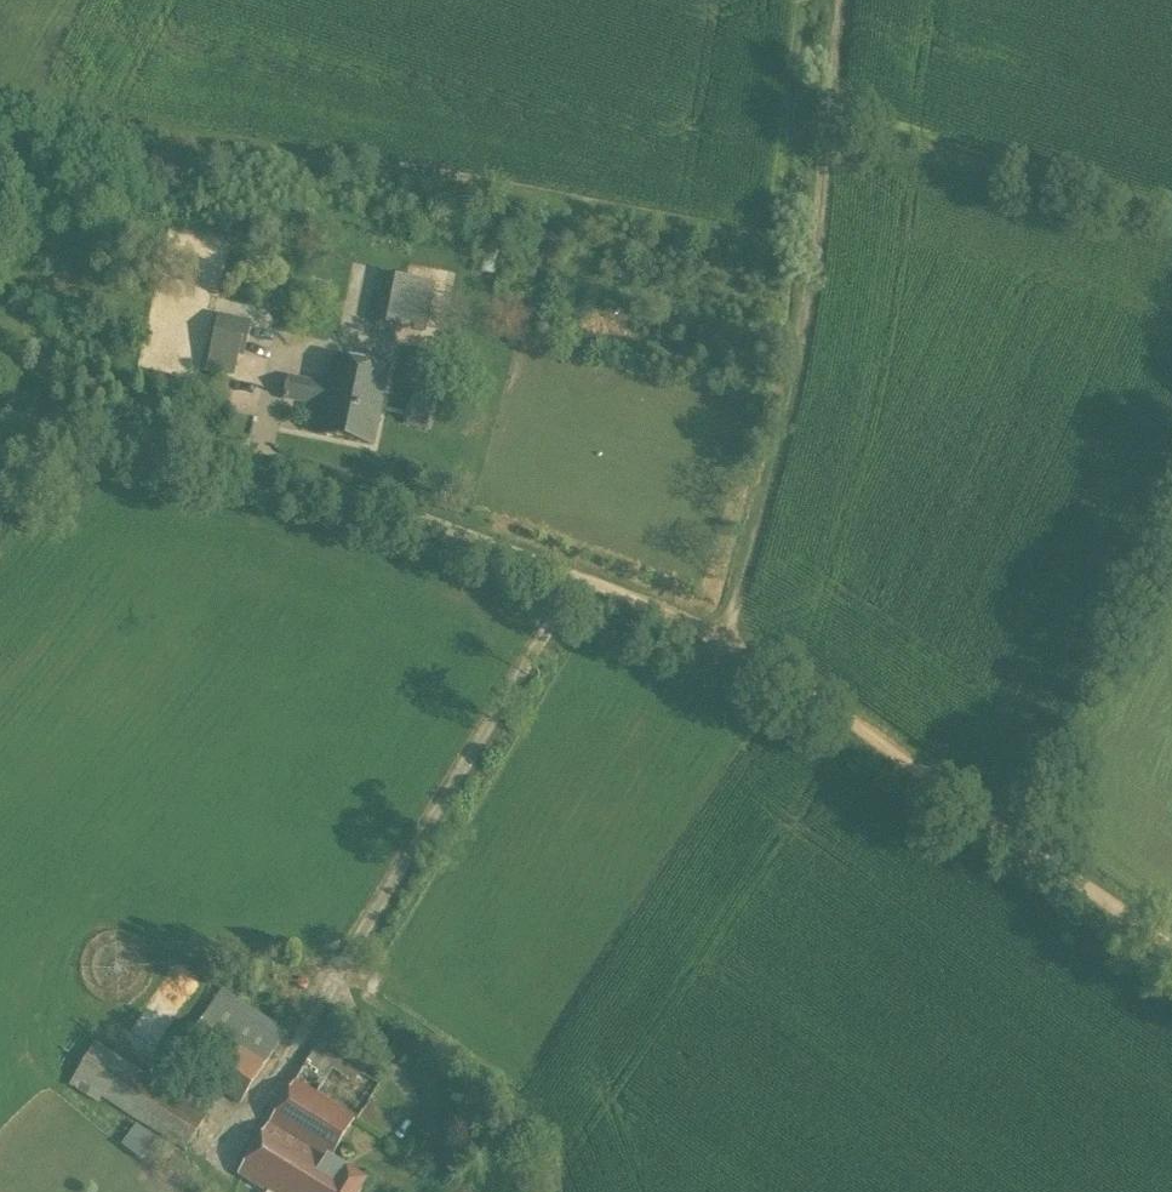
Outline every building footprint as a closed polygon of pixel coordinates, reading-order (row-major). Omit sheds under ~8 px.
[(424,332),(434,285),(382,274),(372,321),(424,332)] [(244,356),(250,323),(220,317),(213,350),(244,356)] [(375,445),(390,369),(334,358),(329,385),(290,378),(286,400),(324,408),(319,434),(375,445)] [(409,409),(407,426),(427,429),(430,413),(409,409)] [(240,1103),(289,1033),(223,988),(176,1057),(240,1103)] [(98,1104),(110,1083),(82,1065),(69,1085),(98,1104)] [(299,1081),(239,1176),(264,1191),(361,1191),(368,1180),(333,1158),(358,1117),(299,1081)] [(165,1138),(185,1150),(198,1130),(178,1117),(165,1138)] [(123,1144),(145,1158),(158,1137),(136,1123),(123,1144)]
